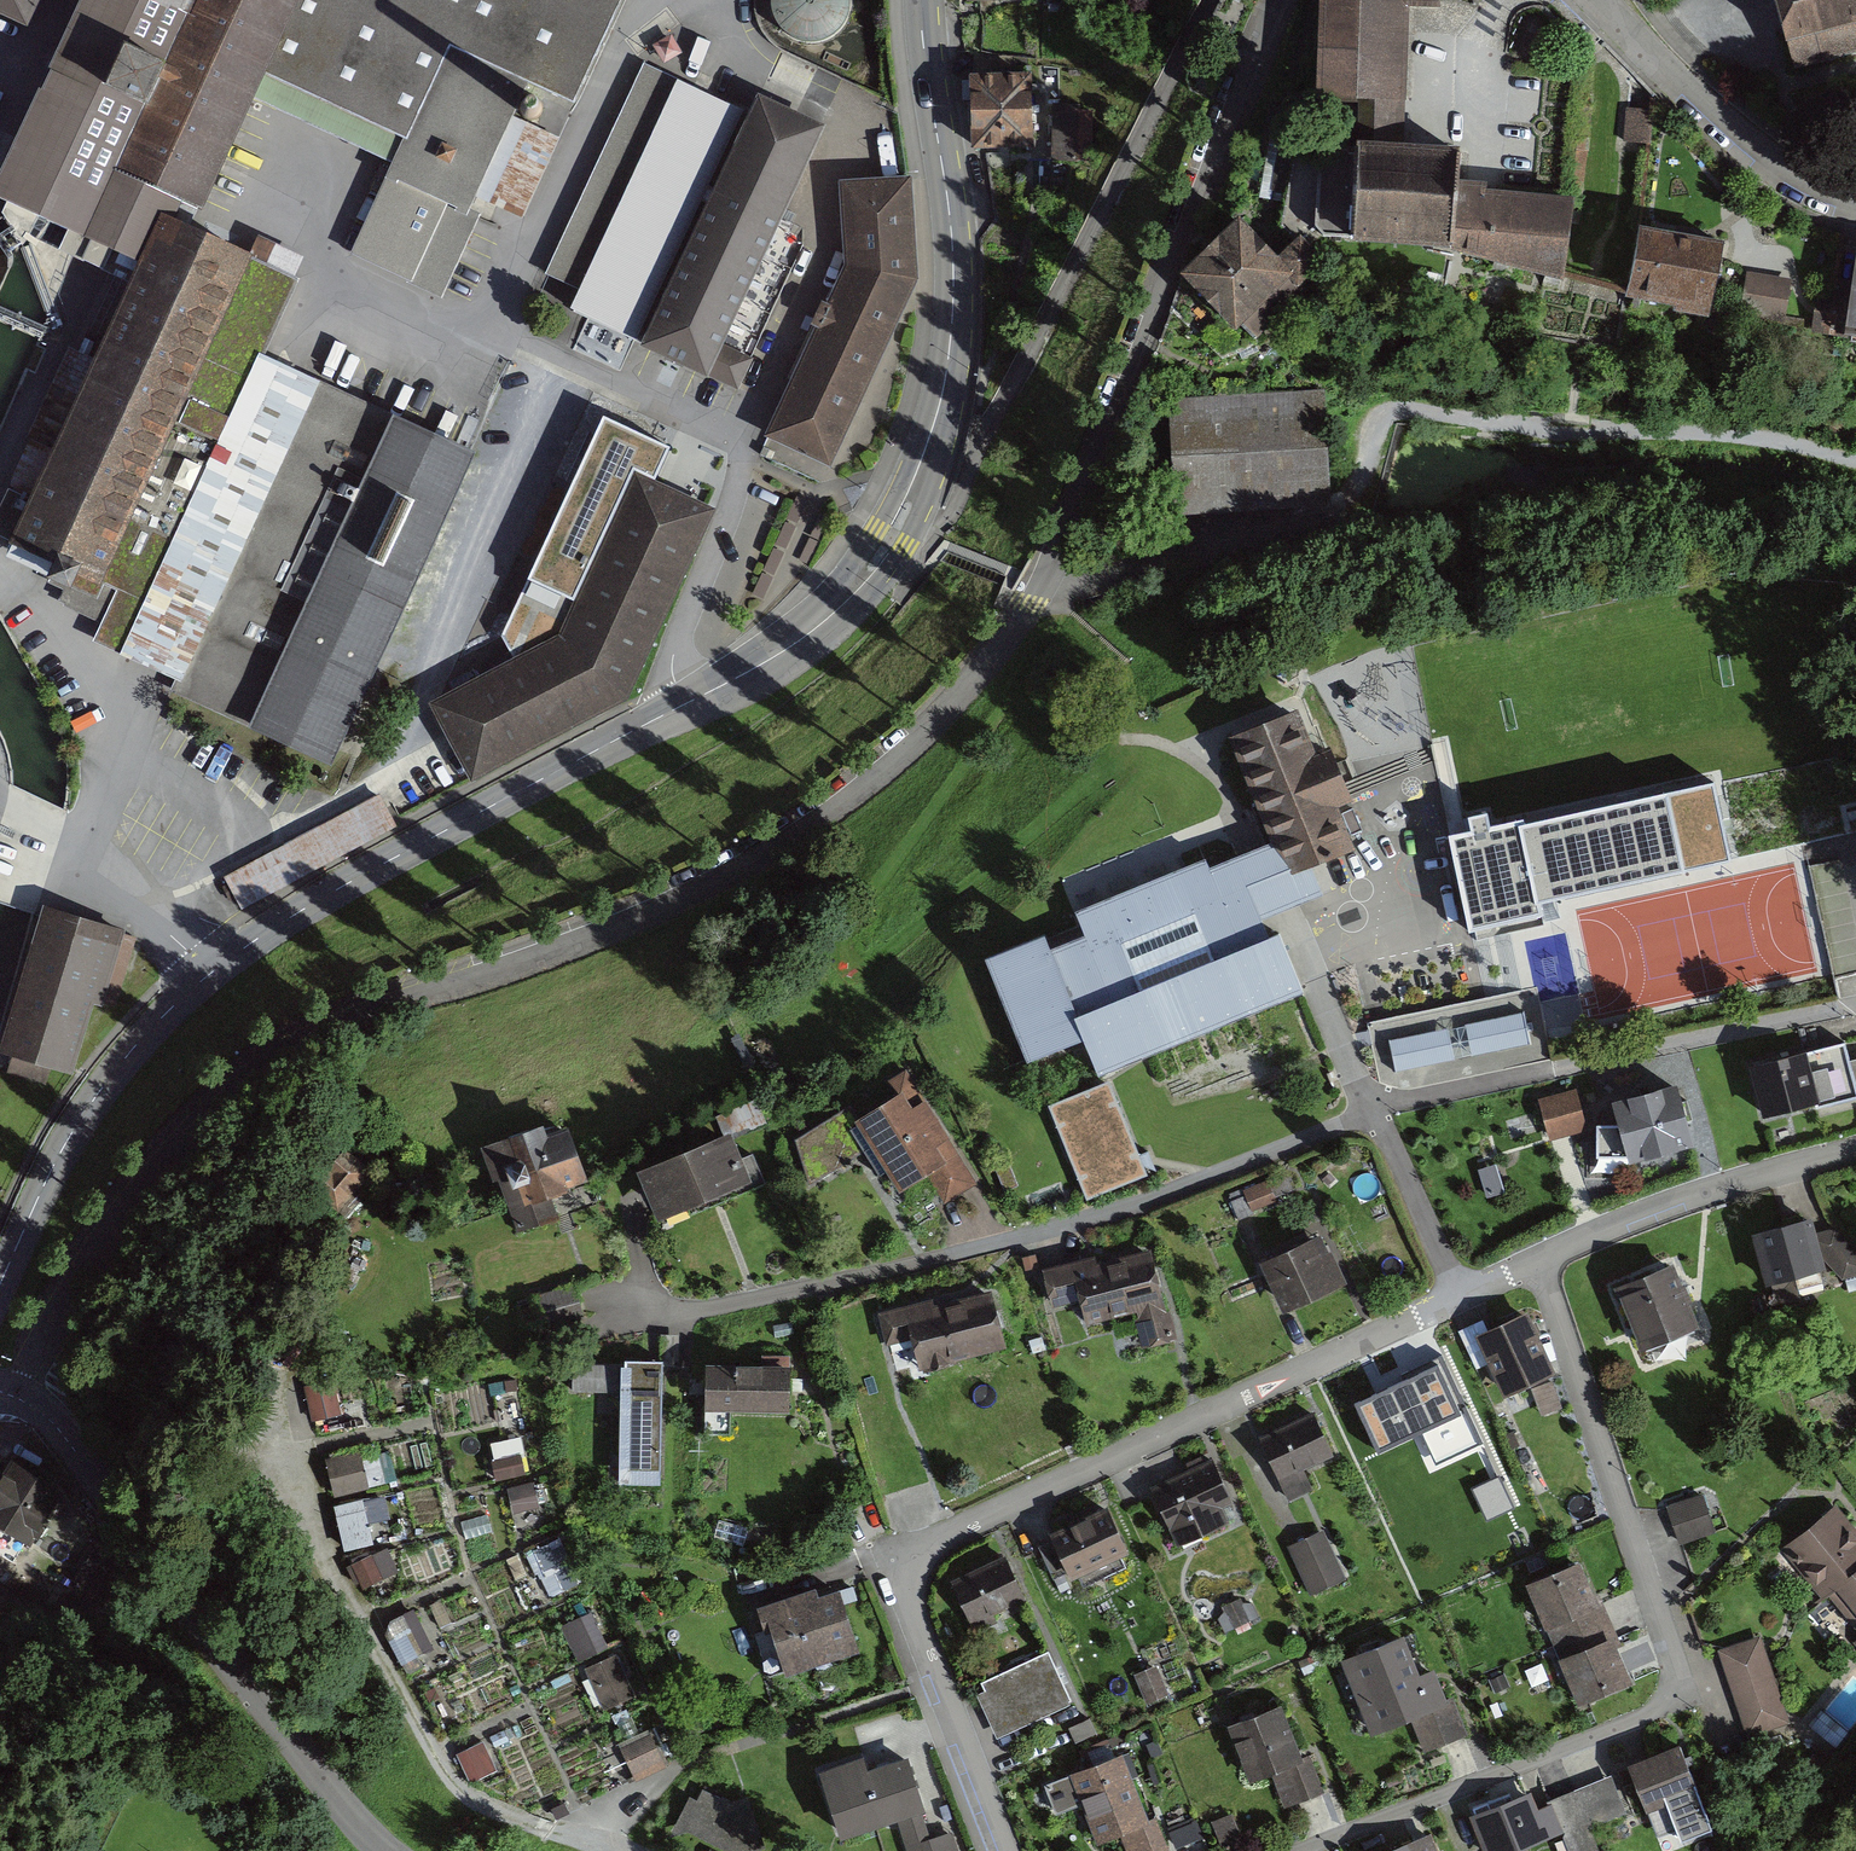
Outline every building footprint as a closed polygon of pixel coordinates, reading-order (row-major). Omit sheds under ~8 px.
[(0,178),(0,220),(112,270),(134,219),(181,239),(245,97),(289,0),(81,0),(0,178)] [(22,26),(34,0),(0,0),(0,16),(22,26)] [(245,97),(388,164),(442,47),(529,87),(572,107),(621,0),(289,0),(245,97)] [(838,34),(847,21),(850,6),(848,0),(770,0),(770,2),(771,18),(779,33),(792,42),(808,46),(824,43),(838,34)] [(1323,99),(1361,100),(1359,148),(1401,150),(1404,89),(1409,2),(1438,4),(1438,0),(1326,0),(1323,99)] [(1782,41),(1784,40),(1791,67),(1855,50),(1855,0),(1771,0),(1782,41)] [(529,87),(442,47),(388,164),(345,258),(444,303),(485,213),(520,228),(560,141),(514,120),(529,87)] [(744,109),(648,65),(541,298),(738,387),(752,357),(720,342),(818,129),(749,97),(744,109)] [(1029,75),(963,82),(971,154),(1038,146),(1029,75)] [(1087,102),(1059,101),(1057,158),(1084,160),(1087,102)] [(1650,111),(1628,108),(1623,144),(1645,147),(1650,111)] [(1401,150),(1359,148),(1319,146),(1316,226),(1322,235),(1383,237),(1455,248),(1564,278),(1572,198),(1487,191),(1487,182),(1459,180),(1460,153),(1401,150)] [(918,284),(904,176),(832,186),(840,274),(762,441),(827,474),(918,284)] [(0,526),(0,559),(89,598),(97,580),(236,259),(181,239),(134,219),(112,270),(0,526)] [(1239,222),(1186,274),(1235,326),(1238,323),(1252,337),(1302,287),(1297,283),(1322,260),(1300,239),(1276,261),(1239,222)] [(1722,244),(1640,231),(1627,293),(1707,310),(1722,244)] [(304,288),(236,259),(97,580),(115,587),(89,648),(115,666),(256,355),(271,362),(304,288)] [(1785,282),(1740,273),(1731,315),(1776,324),(1785,282)] [(1854,298),(1820,295),(1816,327),(1849,332),(1854,298)] [(271,362),(256,355),(115,666),(331,764),(385,649),(472,452),(271,362)] [(1323,405),(1171,413),(1176,502),(1328,496),(1323,405)] [(516,666),(431,710),(472,784),(627,703),(713,514),(653,487),(668,457),(604,429),(502,641),(516,666)] [(1055,923),(988,949),(1030,1059),(1088,1037),(1101,1071),(1299,995),(1267,913),(1288,905),(1327,890),(1314,859),(1359,842),(1343,800),(1356,795),(1335,741),(1319,748),(1301,702),(1237,726),(1279,835),(1255,845),(1212,861),(1208,852),(1080,902),(1090,927),(1061,939),(1055,923)] [(1521,821),(1451,836),(1472,929),(1540,914),(1537,900),(1683,868),(1667,794),(1522,825),(1521,821)] [(379,797),(225,879),(242,911),(397,829),(379,797)] [(39,912),(0,1034),(0,1050),(70,1072),(94,999),(111,1004),(131,941),(39,912)] [(1584,985),(1565,987),(1566,1005),(1548,1006),(1549,1018),(1586,1016),(1584,985)] [(1525,988),(1370,1018),(1374,1035),(1389,1032),(1396,1069),(1535,1042),(1525,988)] [(1749,1058),(1765,1118),(1825,1102),(1827,1107),(1855,1099),(1855,1087),(1843,1040),(1805,1050),(1803,1044),(1749,1058)] [(1628,1122),(1598,1121),(1596,1156),(1635,1157),(1689,1143),(1673,1080),(1620,1092),(1628,1122)] [(1106,1082),(1044,1105),(1080,1199),(1141,1176),(1106,1082)] [(845,1100),(792,1134),(812,1166),(864,1133),(898,1186),(923,1170),(943,1202),(976,1182),(918,1091),(904,1100),(893,1083),(851,1110),(845,1100)] [(1576,1086),(1539,1095),(1549,1137),(1566,1133),(1586,1128),(1576,1086)] [(532,1123),(472,1143),(483,1176),(495,1172),(514,1230),(552,1217),(544,1193),(578,1182),(559,1126),(536,1134),(532,1123)] [(742,1133),(646,1170),(665,1220),(761,1183),(742,1133)] [(1496,1161),(1479,1166),(1488,1192),(1505,1187),(1496,1161)] [(1805,1217),(1745,1226),(1754,1282),(1814,1272),(1805,1217)] [(1318,1232),(1254,1260),(1275,1307),(1339,1279),(1318,1232)] [(1089,1257),(1035,1268),(1044,1308),(1068,1303),(1071,1318),(1123,1308),(1131,1342),(1163,1335),(1145,1253),(1090,1264),(1089,1257)] [(1670,1262),(1617,1284),(1644,1347),(1696,1325),(1670,1262)] [(563,1287),(527,1297),(534,1324),(570,1314),(563,1287)] [(930,1298),(877,1311),(884,1345),(906,1340),(913,1369),(996,1350),(982,1291),(931,1302),(930,1298)] [(1527,1314),(1472,1335),(1494,1392),(1549,1371),(1527,1314)] [(660,1362),(569,1359),(568,1390),(612,1392),(609,1485),(656,1487),(660,1362)] [(777,1362),(694,1361),(694,1406),(776,1407),(777,1362)] [(1409,1367),(1353,1391),(1381,1456),(1413,1442),(1404,1421),(1429,1411),(1409,1367)] [(310,1384),(317,1421),(345,1415),(338,1379),(310,1384)] [(1550,1382),(1534,1387),(1543,1415),(1559,1410),(1550,1382)] [(1309,1413),(1256,1438),(1284,1497),(1309,1485),(1301,1469),(1329,1456),(1309,1413)] [(491,1440),(499,1476),(531,1470),(523,1433),(491,1440)] [(337,1495),(372,1486),(362,1447),(327,1457),(337,1495)] [(366,1455),(374,1484),(389,1480),(380,1450),(366,1455)] [(1208,1455),(1146,1485),(1173,1542),(1224,1518),(1219,1507),(1230,1502),(1208,1455)] [(11,1462),(0,1482),(0,1521),(30,1538),(58,1489),(11,1462)] [(539,1505),(535,1480),(511,1484),(515,1508),(539,1505)] [(372,1521),(393,1517),(388,1493),(337,1504),(347,1550),(376,1543),(372,1521)] [(1513,1541),(1542,1527),(1525,1493),(1496,1507),(1513,1541)] [(1704,1495),(1668,1507),(1680,1542),(1682,1542),(1715,1531),(1704,1495)] [(1836,1500),(1781,1541),(1821,1594),(1829,1588),(1855,1625),(1855,1523),(1836,1500)] [(1100,1503),(1042,1529),(1062,1574),(1120,1548),(1100,1503)] [(1290,1544),(1314,1594),(1351,1577),(1328,1526),(1290,1544)] [(548,1592),(583,1580),(567,1534),(532,1546),(548,1592)] [(376,1551),(355,1562),(368,1588),(390,1577),(376,1551)] [(1004,1557),(947,1583),(966,1627),(1023,1601),(1004,1557)] [(1571,1561),(1518,1584),(1537,1627),(1545,1623),(1558,1653),(1550,1657),(1571,1704),(1624,1681),(1604,1635),(1612,1632),(1597,1598),(1589,1601),(1571,1561)] [(806,1586),(750,1603),(771,1676),(854,1651),(835,1588),(808,1596),(806,1586)] [(602,1704),(633,1690),(596,1608),(565,1621),(602,1704)] [(399,1656),(434,1651),(428,1611),(393,1617),(399,1656)] [(1760,1637),(1722,1648),(1748,1735),(1786,1723),(1760,1637)] [(1395,1638),(1345,1657),(1362,1702),(1355,1705),(1366,1734),(1405,1720),(1416,1748),(1461,1731),(1449,1701),(1443,1703),(1431,1670),(1410,1677),(1395,1638)] [(1047,1651),(980,1680),(984,1690),(973,1695),(991,1737),(1070,1704),(1047,1651)] [(1161,1666),(1141,1672),(1150,1700),(1170,1693),(1161,1666)] [(1278,1704),(1224,1723),(1246,1784),(1269,1776),(1281,1810),(1319,1797),(1306,1758),(1298,1761),(1278,1704)] [(602,1751),(612,1782),(669,1763),(658,1731),(602,1751)] [(1676,1743),(1623,1762),(1636,1804),(1623,1818),(1639,1834),(1662,1819),(1648,1804),(1693,1789),(1676,1743)] [(811,1766),(830,1838),(896,1821),(904,1850),(958,1850),(953,1832),(926,1839),(904,1754),(856,1766),(853,1755),(811,1766)] [(1048,1780),(1059,1808),(1075,1802),(1092,1845),(1120,1834),(1126,1850),(1165,1850),(1152,1818),(1142,1822),(1116,1754),(1048,1780)] [(760,1849),(755,1834),(760,1832),(747,1794),(730,1799),(702,1785),(697,1797),(689,1792),(669,1833),(687,1829),(731,1850),(753,1850),(760,1849)] [(1468,1817),(1483,1850),(1524,1850),(1584,1825),(1570,1792),(1534,1808),(1527,1792),(1468,1817)] [(1380,1850),(1436,1850),(1428,1832),(1380,1850)]
